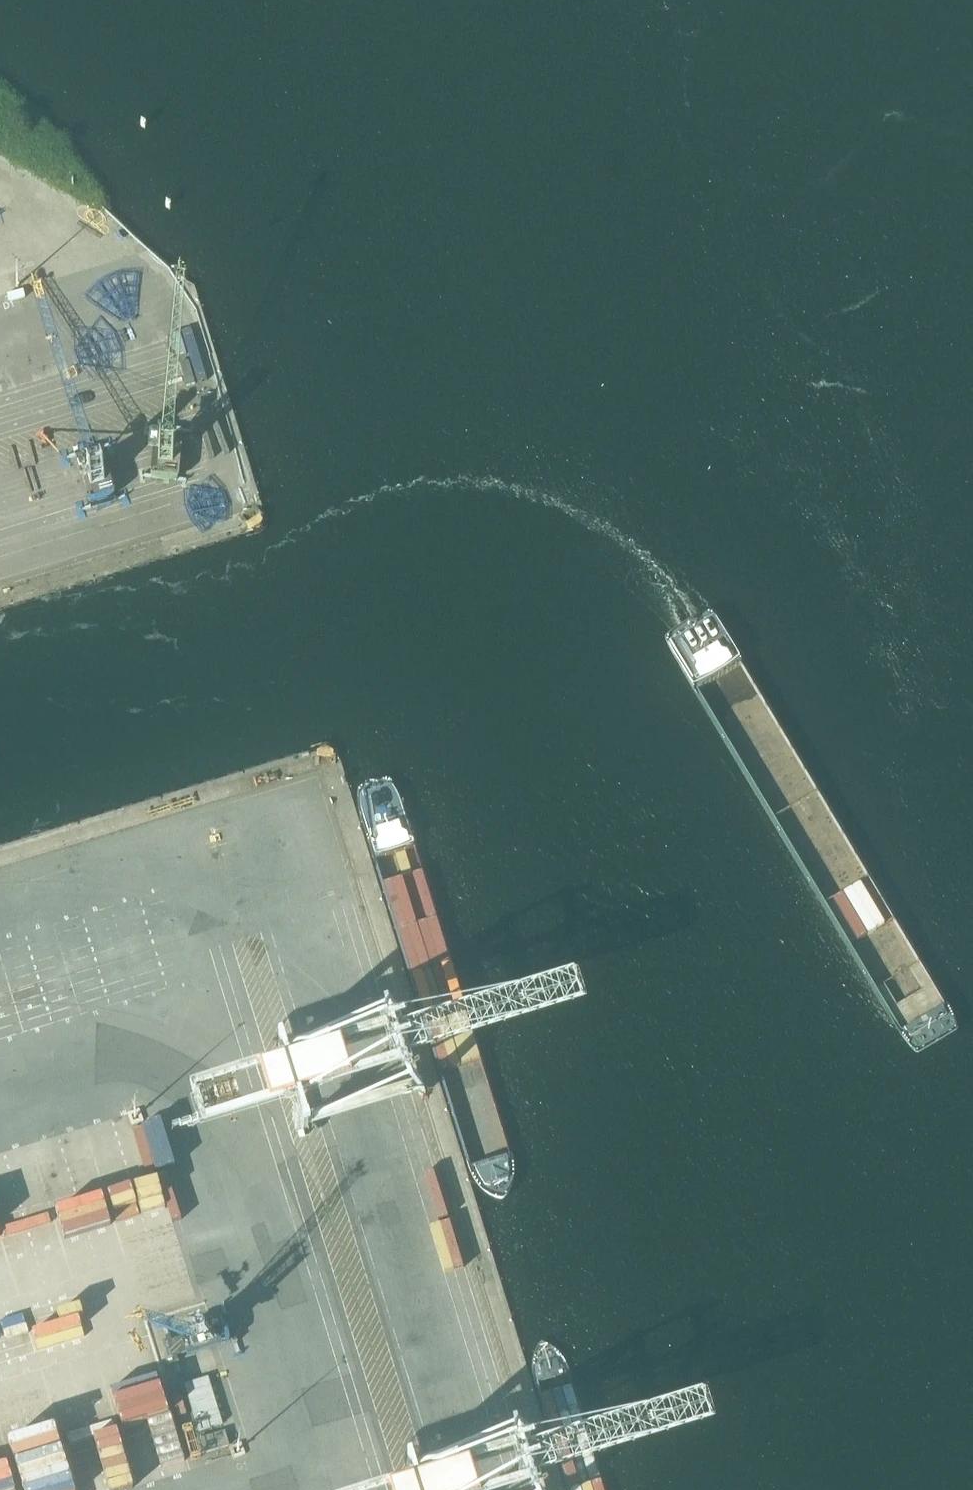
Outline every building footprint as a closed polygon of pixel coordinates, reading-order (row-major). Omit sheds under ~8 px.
[(222,1423),(208,1376),(184,1384),(199,1430),(222,1423)] [(229,1445),(224,1430),(196,1439),(201,1454),(229,1445)]
